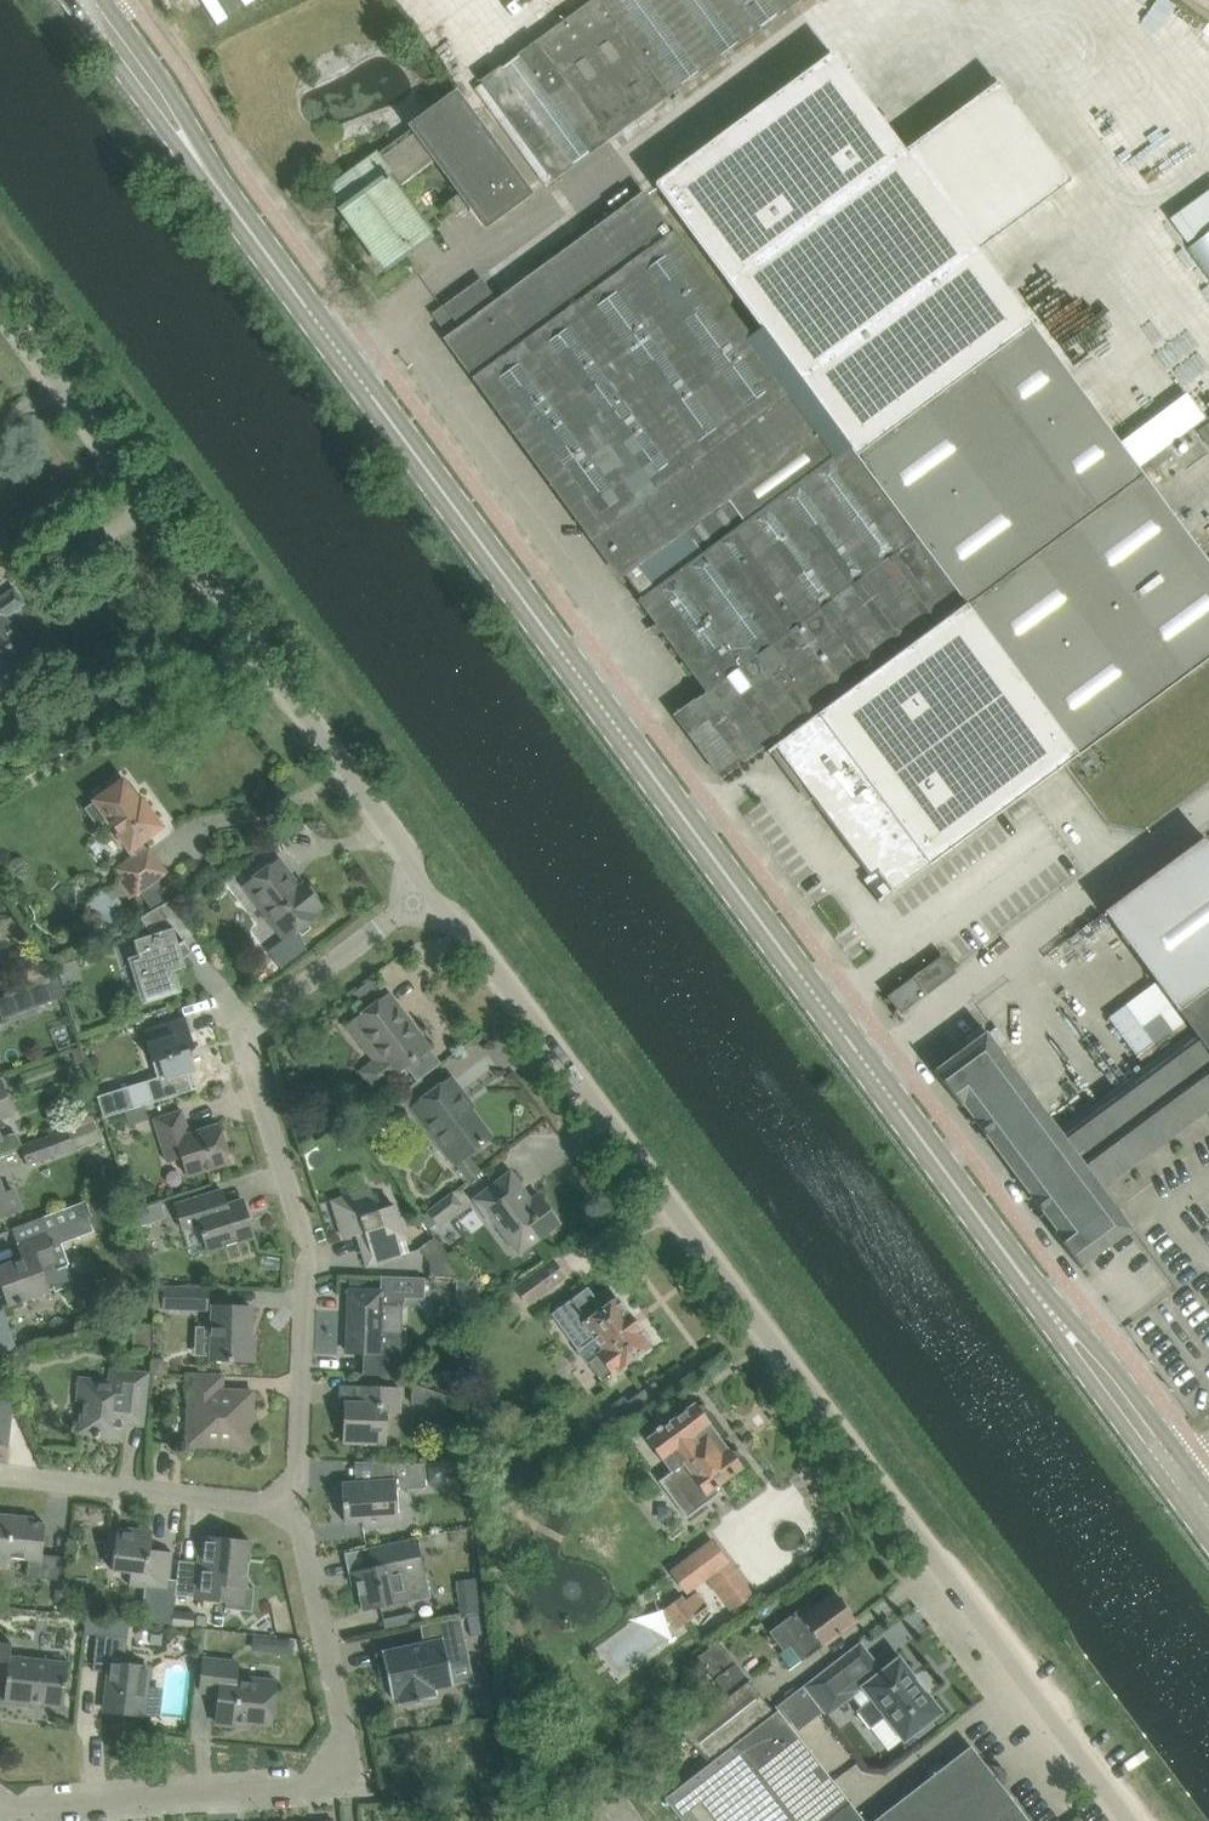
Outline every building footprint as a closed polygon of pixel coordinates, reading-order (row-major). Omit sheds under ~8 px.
[(482,82),(554,177),(760,27),(797,0),(593,0),(482,82)] [(831,53),(655,183),(847,444),(855,454),(880,436),(1031,325),(831,53)] [(1164,73),(1150,90),(1138,80),(1130,90),(1159,113),(1181,86),(1164,73)] [(375,156),(352,173),(333,187),(387,260),(429,229),(397,187),(439,156),(486,221),(530,189),(459,94),(417,125),(418,127),(376,158),(375,156)] [(481,282),(435,315),(452,337),(447,340),(619,576),(622,574),(640,598),(637,600),(705,693),(691,703),(674,715),(721,778),(771,741),(962,600),(965,604),(1141,475),(1137,470),(1125,452),(1092,407),(1031,325),(880,436),(855,454),(847,444),(835,453),(819,432),(821,431),(778,371),(693,257),(676,233),(647,193),(645,190),(496,299),(481,282)] [(1137,240),(1208,338),(1208,284),(1163,221),(1137,240)] [(1208,422),(1208,414),(1200,402),(1138,445),(1151,463),(1208,422)] [(771,741),(870,876),(876,871),(893,891),(1201,662),(1208,656),(1208,568),(1141,475),(965,604),(962,600),(771,741)] [(10,672),(33,656),(5,618),(23,604),(14,591),(0,601),(0,658),(10,672)] [(99,827),(109,819),(132,850),(162,828),(146,807),(144,809),(124,781),(86,809),(99,827)] [(934,1070),(960,1105),(963,1103),(1056,1228),(1053,1231),(1080,1267),(1131,1229),(1102,1189),(1149,1154),(1208,1109),(1208,843),(1208,842),(1108,918),(1179,1011),(1196,1033),(1065,1133),(986,1030),(954,1055),(937,1068),(934,1070)] [(145,890),(156,904),(168,894),(157,879),(167,872),(149,847),(117,870),(126,882),(120,886),(130,899),(135,895),(136,896),(145,890)] [(245,886),(271,921),(286,940),(319,915),(316,911),(322,907),(305,884),(299,888),(278,861),(245,886)] [(87,903),(108,927),(128,909),(118,897),(114,900),(104,888),(87,903)] [(133,962),(145,1000),(177,990),(171,973),(186,968),(183,960),(193,954),(185,943),(187,942),(186,941),(197,933),(174,899),(142,918),(151,936),(134,941),(140,960),(133,962)] [(0,922),(0,940),(17,933),(20,942),(29,939),(26,931),(22,933),(11,918),(0,922)] [(940,954),(888,994),(901,1012),(920,997),(954,972),(940,954)] [(59,978),(0,1000),(0,1013),(2,1020),(66,997),(59,978)] [(370,981),(353,993),(361,1004),(378,991),(370,981)] [(349,1025),(364,1044),(367,1049),(372,1046),(395,1075),(429,1049),(388,995),(349,1025)] [(1122,1007),(1105,1019),(1135,1060),(1152,1047),(1122,1007)] [(186,1018),(162,1025),(146,1030),(150,1042),(147,1043),(153,1063),(159,1061),(165,1080),(195,1070),(189,1052),(196,1050),(186,1018)] [(81,1049),(71,1052),(76,1066),(85,1064),(81,1049)] [(478,1173),(466,1157),(492,1138),(461,1098),(464,1095),(451,1078),(412,1107),(456,1165),(458,1164),(470,1180),(478,1173)] [(13,1114),(2,1081),(0,1082),(0,1118),(13,1114)] [(128,1087),(99,1096),(105,1116),(134,1108),(128,1087)] [(139,1120),(154,1115),(150,1102),(135,1107),(139,1120)] [(183,1110),(160,1117),(155,1119),(167,1162),(181,1158),(187,1176),(208,1170),(231,1163),(220,1126),(190,1135),(183,1110)] [(382,1117),(373,1113),(358,1125),(374,1133),(382,1117)] [(94,1120),(23,1146),(22,1146),(28,1165),(101,1139),(94,1120)] [(22,1146),(23,1146),(19,1135),(14,1134),(1,1138),(0,1134),(0,1154),(22,1146)] [(493,1220),(519,1255),(561,1224),(539,1194),(532,1199),(531,1199),(511,1172),(473,1200),(490,1222),(493,1220)] [(21,1208),(14,1190),(4,1194),(0,1183),(0,1216),(21,1208)] [(373,1190),(356,1195),(332,1202),(344,1240),(365,1233),(370,1247),(362,1250),(368,1267),(391,1259),(403,1256),(398,1240),(407,1238),(396,1202),(378,1207),(373,1190)] [(223,1192),(199,1199),(176,1206),(183,1229),(200,1224),(208,1252),(254,1238),(243,1201),(221,1208),(216,1195),(223,1193),(223,1192)] [(438,1225),(463,1206),(453,1192),(428,1211),(438,1225)] [(0,1267),(0,1281),(9,1305),(31,1297),(50,1290),(55,1288),(56,1291),(74,1284),(67,1265),(60,1268),(57,1260),(52,1246),(94,1231),(89,1217),(92,1216),(86,1200),(41,1217),(47,1233),(27,1240),(18,1244),(23,1258),(0,1267)] [(161,1206),(136,1214),(141,1230),(166,1222),(161,1206)] [(431,1263),(430,1276),(456,1277),(465,1278),(435,1238),(420,1249),(431,1263)] [(553,1259),(515,1287),(528,1304),(566,1277),(553,1259)] [(456,1277),(455,1306),(468,1314),(483,1302),(465,1278),(456,1277)] [(178,1287),(178,1286),(165,1285),(165,1287),(156,1286),(155,1308),(208,1310),(208,1288),(178,1287)] [(614,1372),(631,1359),(651,1344),(617,1297),(601,1309),(587,1289),(554,1314),(603,1379),(613,1372),(614,1372)] [(383,1291),(349,1290),(347,1353),(362,1354),(361,1375),(387,1376),(401,1366),(403,1306),(382,1306),(383,1291)] [(252,1307),(227,1307),(214,1306),(212,1361),(255,1362),(255,1341),(250,1341),(252,1307)] [(14,1353),(8,1366),(23,1372),(28,1360),(14,1353)] [(153,1358),(152,1374),(168,1375),(169,1364),(163,1359),(153,1358)] [(144,1414),(146,1390),(148,1375),(112,1371),(111,1382),(81,1379),(79,1401),(84,1402),(81,1431),(96,1432),(95,1438),(123,1440),(126,1412),(144,1414)] [(223,1376),(199,1375),(187,1375),(187,1391),(190,1391),(188,1445),(233,1447),(233,1451),(254,1451),(255,1430),(252,1430),(253,1392),(222,1391),(223,1376)] [(655,1378),(627,1398),(635,1410),(663,1390),(655,1378)] [(413,1383),(413,1403),(457,1405),(457,1398),(413,1383)] [(344,1443),(368,1444),(386,1445),(387,1412),(400,1413),(401,1389),(360,1388),(360,1403),(345,1403),(344,1443)] [(8,1440),(13,1402),(0,1400),(0,1439),(8,1440)] [(706,1495),(724,1482),(743,1468),(695,1403),(647,1438),(680,1484),(676,1486),(690,1506),(706,1494),(706,1495)] [(425,1464),(377,1462),(378,1480),(342,1482),(345,1522),(364,1520),(365,1528),(399,1526),(397,1490),(426,1488),(425,1464)] [(446,1466),(429,1466),(430,1482),(446,1481),(446,1466)] [(60,1581),(62,1557),(42,1555),(46,1524),(33,1523),(34,1518),(0,1515),(0,1565),(8,1566),(9,1558),(28,1560),(27,1578),(60,1581)] [(118,1527),(115,1551),(113,1571),(131,1573),(129,1586),(168,1590),(172,1553),(151,1550),(153,1531),(118,1527)] [(446,1544),(460,1541),(457,1529),(443,1532),(446,1544)] [(179,1562),(175,1595),(194,1597),(194,1599),(227,1603),(226,1608),(252,1611),(254,1588),(246,1587),(251,1541),(219,1538),(202,1536),(201,1536),(200,1541),(198,1562),(198,1564),(179,1562)] [(364,1611),(387,1606),(410,1602),(405,1580),(425,1576),(417,1538),(368,1549),(372,1568),(358,1571),(361,1582),(358,1583),(364,1611)] [(714,1585),(733,1571),(711,1542),(673,1571),(687,1590),(707,1576),(714,1585)] [(663,1608),(678,1628),(708,1606),(696,1591),(684,1600),(681,1595),(663,1608)] [(772,1632),(775,1636),(785,1650),(791,1645),(803,1660),(856,1620),(835,1593),(815,1608),(811,1602),(772,1632)] [(480,1602),(459,1604),(460,1615),(482,1612),(480,1602)] [(152,1606),(150,1620),(170,1622),(172,1609),(152,1606)] [(174,1611),(173,1625),(194,1627),(195,1613),(174,1611)] [(482,1612),(465,1616),(469,1637),(486,1634),(482,1612)] [(461,1618),(445,1621),(421,1626),(425,1643),(382,1652),(392,1698),(398,1697),(400,1705),(437,1697),(436,1689),(454,1685),(450,1667),(471,1662),(461,1618)] [(143,1715),(145,1691),(148,1666),(124,1664),(127,1638),(96,1634),(95,1647),(93,1671),(110,1673),(106,1711),(143,1715)] [(274,1639),(273,1653),(291,1655),(293,1641),(274,1639)] [(699,1656),(729,1695),(684,1729),(706,1759),(771,1709),(718,1641),(699,1656)] [(12,1643),(0,1642),(0,1674),(7,1675),(5,1700),(64,1707),(69,1662),(11,1656),(12,1643)] [(914,1732),(918,1736),(934,1724),(930,1720),(941,1712),(926,1692),(928,1691),(917,1676),(916,1675),(914,1677),(900,1658),(863,1686),(904,1740),(914,1732)] [(204,1659),(203,1667),(200,1691),(219,1693),(216,1723),(238,1726),(239,1721),(271,1724),(276,1682),(236,1678),(238,1663),(204,1659)] [(859,1691),(836,1661),(803,1686),(826,1716),(859,1691)] [(778,1710),(664,1797),(683,1820),(865,1820),(778,1710)] [(1019,1806),(1018,1806),(971,1746),(874,1820),(1031,1820),(1019,1806)]
